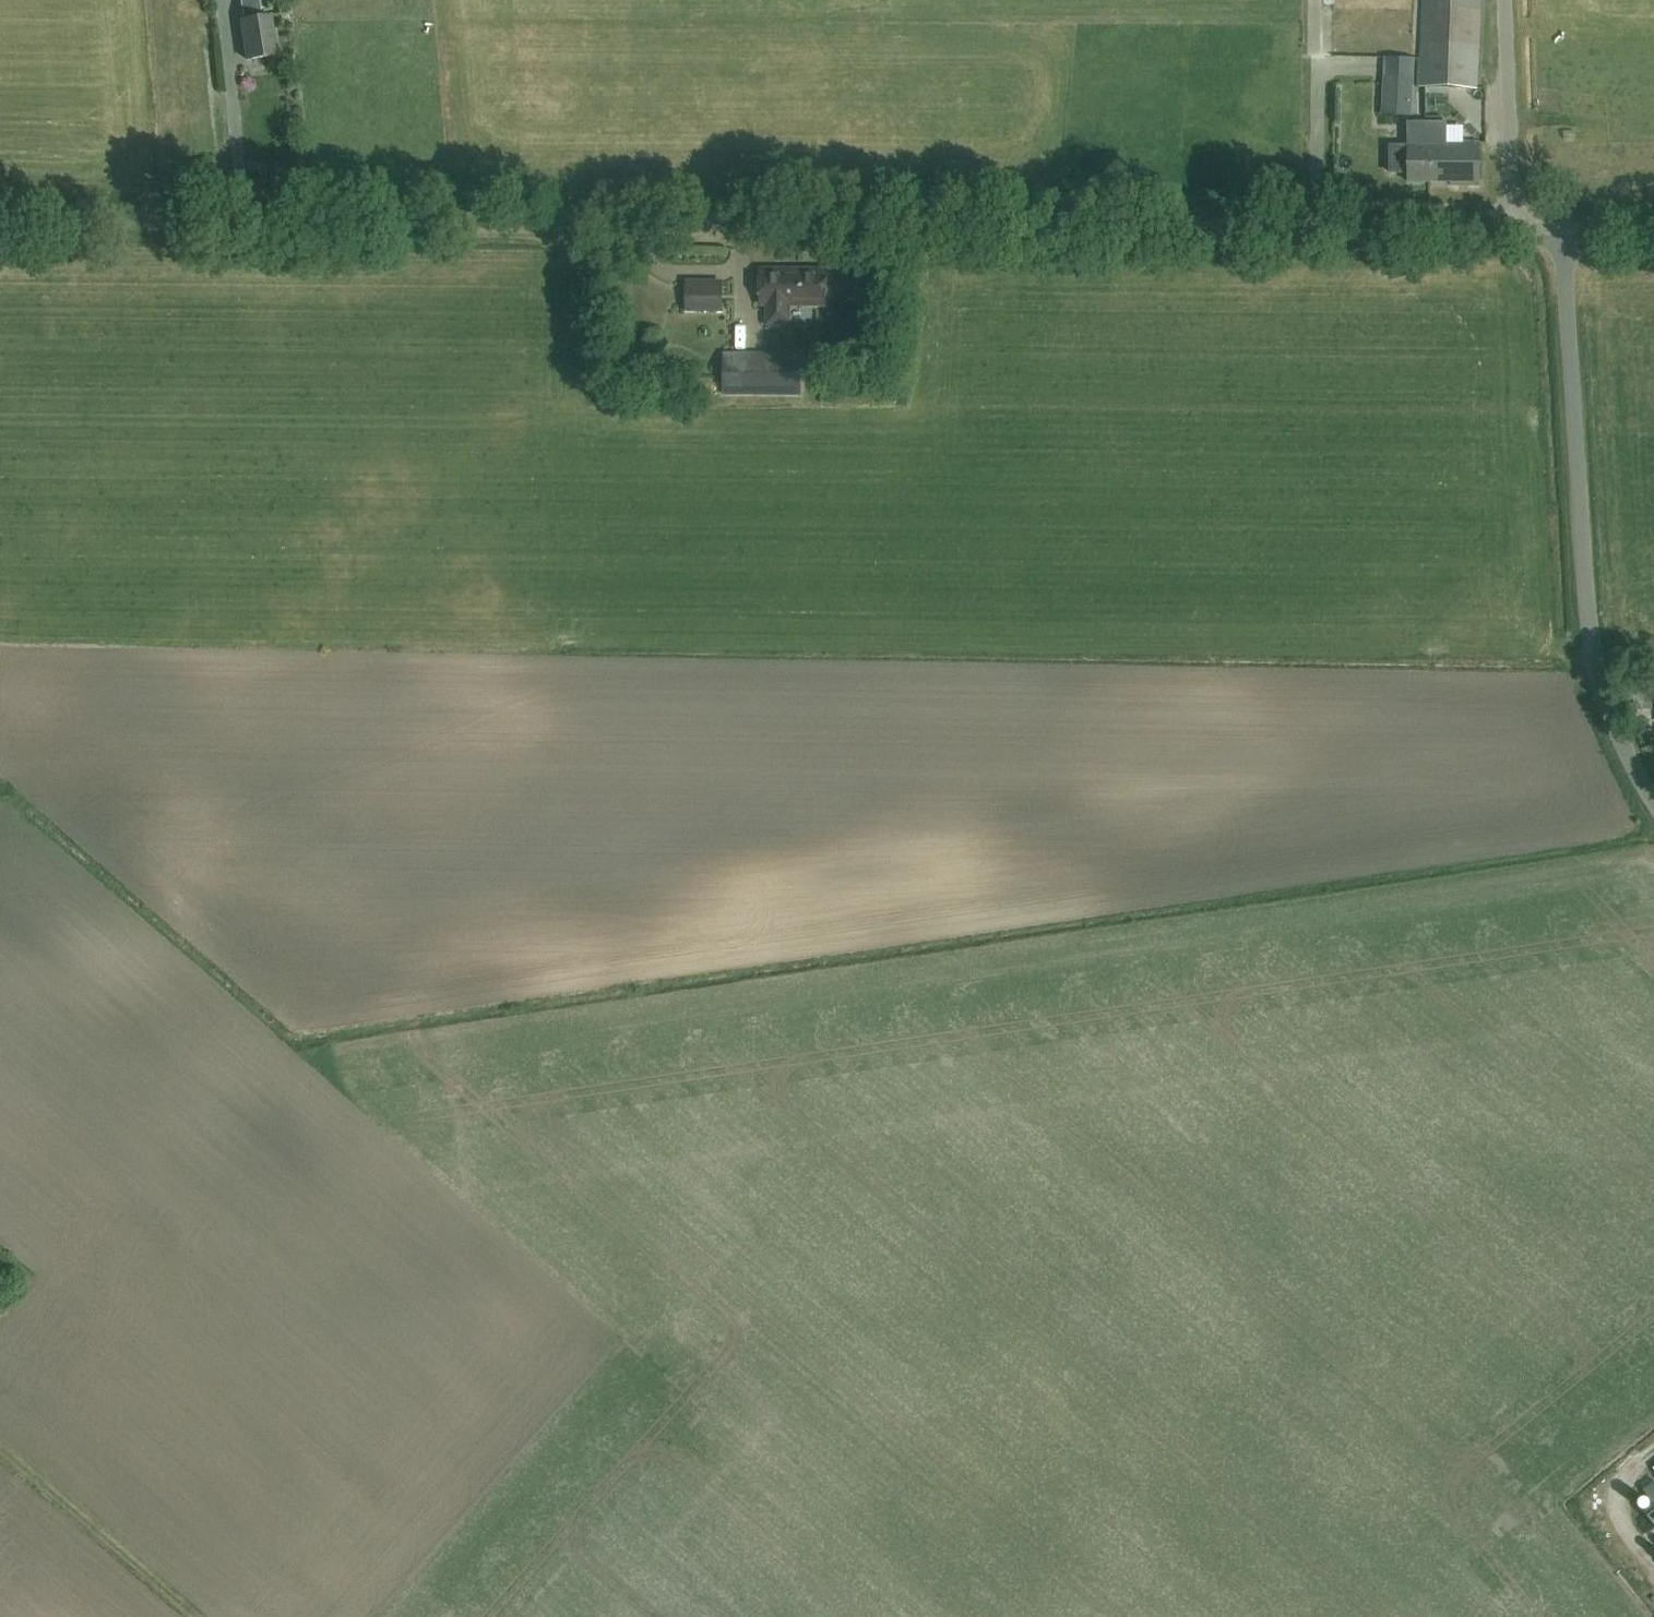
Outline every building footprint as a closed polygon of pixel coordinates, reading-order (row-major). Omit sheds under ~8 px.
[(258,0),(240,0),(243,20),(241,20),(247,60),(276,55),(270,16),(261,17),(258,0)] [(1420,87),(1477,89),(1480,0),(1424,0),(1420,87)] [(1479,186),(1479,143),(1408,143),(1408,183),(1451,182),(1451,186),(1479,186)] [(834,271),(769,271),(769,305),(777,305),(776,325),(797,325),(797,305),(834,305),(834,271)] [(723,281),(686,281),(686,314),(723,314),(723,281)] [(801,353),(723,353),(722,395),(801,395),(801,353)]
